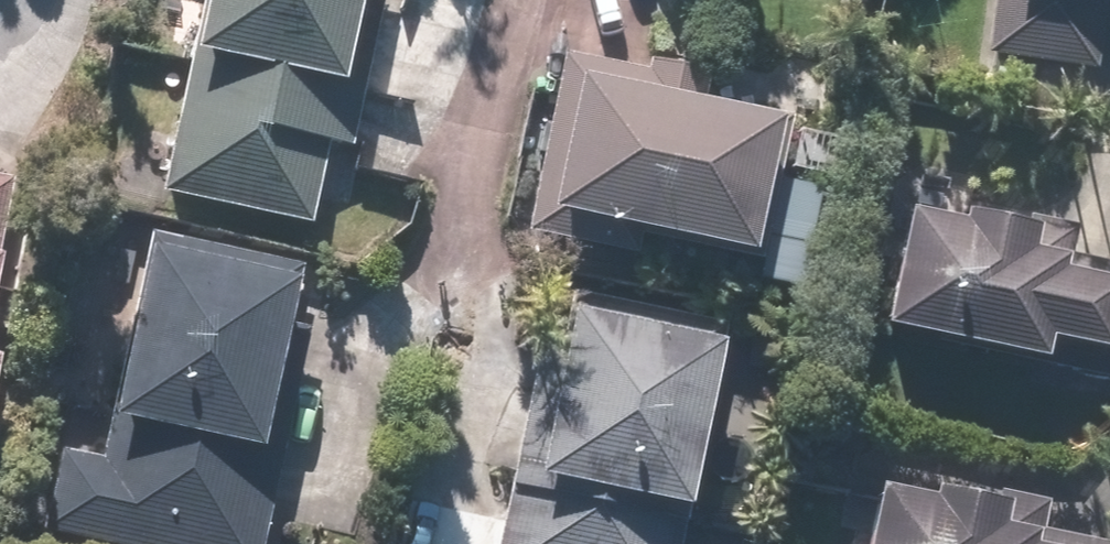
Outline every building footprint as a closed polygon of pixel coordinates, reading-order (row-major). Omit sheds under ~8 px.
[(185,56),(154,193),(305,227),(321,157),(340,161),(354,97),(335,93),(356,0),(197,0),(185,56)] [(987,64),(1091,69),(1093,0),(990,0),(987,64)] [(742,269),(775,119),(693,101),(699,73),(651,62),(647,78),(562,60),(523,236),(632,259),(635,246),(742,269)] [(891,213),(869,338),(1033,366),(1036,350),(1102,361),(1109,314),(1109,291),(1051,281),(1054,265),(1019,259),(1023,235),(891,213)] [(92,458),(45,448),(27,527),(104,543),(260,543),(276,473),(248,467),(292,263),(142,231),(92,458)] [(561,321),(549,379),(526,374),(492,543),(672,543),(711,351),(561,321)] [(865,493),(856,543),(1024,543),(990,538),(994,515),(865,493)]
